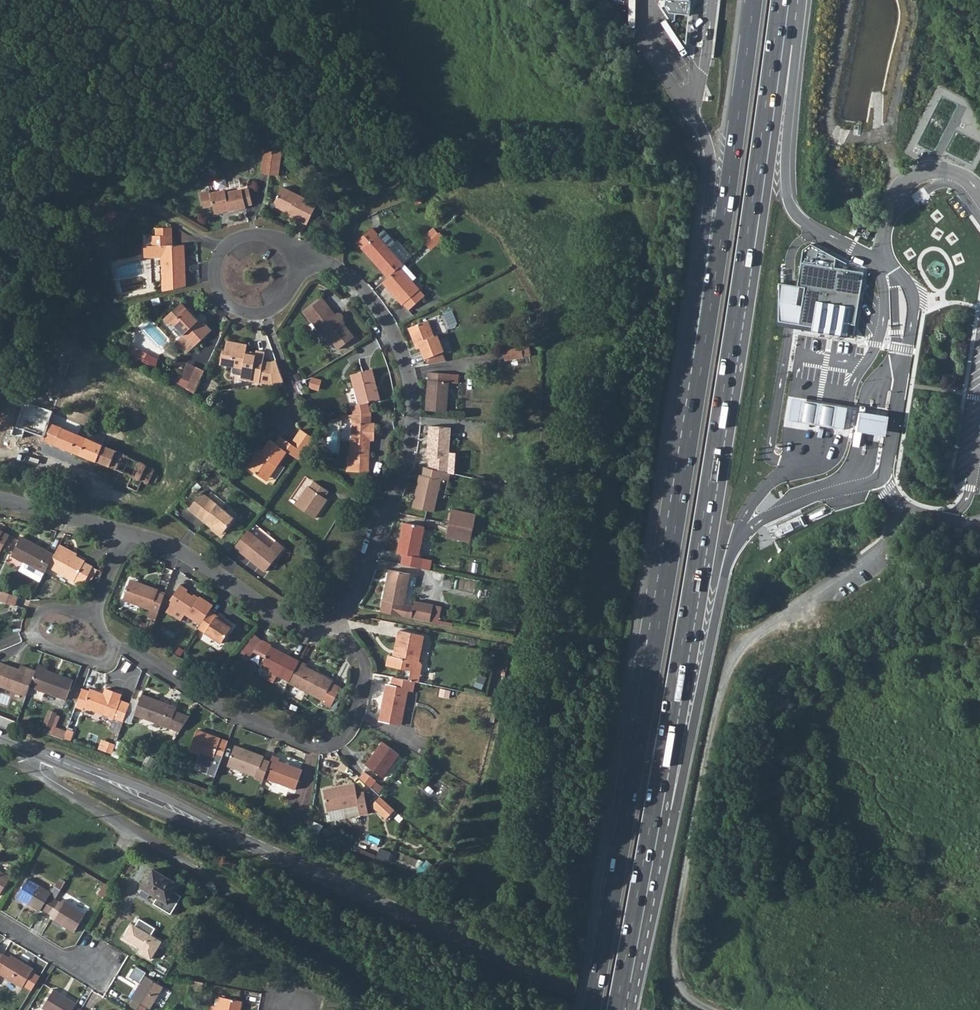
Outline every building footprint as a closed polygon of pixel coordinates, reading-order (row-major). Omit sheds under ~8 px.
[(690,0),(663,0),(663,4),(669,13),(689,15),(690,0)] [(270,174),(273,149),(264,148),(261,173),(270,174)] [(270,174),(279,175),(282,150),(273,149),(270,174)] [(288,212),(300,218),(299,221),(307,225),(316,204),(281,187),(272,205),(288,212)] [(214,211),(227,208),(228,211),(245,207),(245,206),(252,204),(248,189),(241,191),(241,189),(225,193),(224,190),(209,194),(208,190),(198,193),(202,208),(211,206),(214,211)] [(287,215),(299,221),(300,218),(288,212),(287,215)] [(429,240),(434,245),(444,237),(439,232),(429,240)] [(387,278),(399,267),(403,263),(377,234),(361,249),(387,278)] [(163,290),(185,285),(183,245),(171,245),(171,235),(156,235),(149,236),(150,246),(143,246),(144,257),(161,256),(163,290)] [(425,244),(430,249),(434,245),(429,240),(425,244)] [(811,245),(804,250),(800,287),(789,286),(778,284),(780,323),(789,324),(854,333),(862,273),(833,269),(834,258),(811,245)] [(403,263),(399,267),(411,281),(415,277),(403,263)] [(382,282),(402,305),(403,304),(408,310),(425,296),(419,290),(411,281),(399,267),(387,278),(382,282)] [(188,276),(189,283),(199,281),(198,274),(188,276)] [(313,323),(317,319),(322,325),(320,327),(326,333),(339,349),(354,338),(341,321),(343,319),(343,317),(341,315),(339,313),(337,313),(335,314),(322,298),(304,312),(313,323)] [(203,326),(181,303),(163,319),(169,326),(172,323),(184,336),(178,341),(178,344),(187,354),(194,347),(212,330),(206,323),(203,326)] [(313,323),(323,335),(326,333),(320,327),(322,325),(317,319),(313,323)] [(414,344),(418,343),(420,348),(421,351),(424,359),(426,358),(443,352),(444,352),(437,334),(434,336),(427,320),(407,328),(414,344)] [(247,344),(226,340),(225,350),(222,350),(219,364),(233,366),(232,371),(234,374),(241,376),(241,379),(260,382),(263,362),(265,352),(256,350),(256,352),(255,355),(246,353),(246,350),(247,344)] [(130,344),(125,352),(130,354),(137,358),(142,361),(146,353),(130,344)] [(517,347),(503,350),(505,360),(523,356),(521,346),(517,347)] [(426,358),(428,364),(447,361),(443,352),(426,358)] [(268,363),(267,372),(269,372),(274,384),(284,380),(277,360),(268,363)] [(260,382),(274,384),(269,372),(267,372),(268,363),(263,362),(260,382)] [(44,377),(52,381),(58,368),(50,364),(44,377)] [(187,387),(194,392),(204,370),(197,367),(187,387)] [(359,405),(353,406),(355,412),(370,411),(368,403),(378,400),(374,386),(377,385),(372,369),(350,374),(359,405)] [(458,383),(458,374),(428,372),(425,410),(447,412),(449,382),(458,383)] [(20,411),(49,422),(52,414),(53,411),(40,406),(31,403),(24,400),(20,411)] [(836,430),(842,431),(846,409),(840,408),(795,401),(791,400),(787,422),(792,423),(836,430)] [(9,425),(14,426),(12,433),(11,435),(22,439),(25,431),(38,435),(37,437),(53,444),(78,454),(86,437),(88,430),(75,425),(72,431),(61,426),(49,422),(20,411),(19,411),(16,420),(11,418),(9,425)] [(353,413),(351,456),(353,456),(353,464),(369,464),(369,441),(370,437),(374,437),(374,423),(370,423),(370,411),(355,412),(353,413)] [(872,414),(859,412),(855,433),(867,435),(882,438),(886,416),(872,414)] [(49,422),(61,426),(64,419),(52,414),(49,422)] [(429,423),(426,457),(429,457),(428,467),(449,472),(452,472),(455,473),(456,453),(450,452),(450,440),(452,425),(429,423)] [(302,429),(292,444),(304,452),(314,438),(302,429)] [(276,443),(287,451),(299,459),(303,453),(304,452),(292,444),(281,436),(276,443)] [(98,462),(131,475),(126,487),(137,493),(142,481),(147,484),(150,480),(155,482),(158,475),(153,473),(155,469),(103,444),(86,437),(78,454),(98,462)] [(247,468),(264,479),(274,464),(277,466),(287,451),(276,443),(271,440),(264,450),(261,453),(258,452),(247,468)] [(264,479),(267,481),(277,466),(274,464),(264,479)] [(353,464),(352,472),(368,473),(369,464),(353,464)] [(420,474),(412,507),(433,512),(441,478),(450,480),(452,472),(428,467),(425,466),(423,475),(420,474)] [(295,505),(314,518),(327,499),(324,497),(328,490),(314,481),(310,487),(308,486),(295,505)] [(202,492),(188,510),(203,522),(206,520),(222,533),(234,518),(202,492)] [(452,509),(449,523),(474,528),(476,514),(452,509)] [(203,522),(220,535),(222,533),(206,520),(203,522)] [(403,555),(401,564),(420,568),(422,558),(418,557),(425,527),(404,522),(397,554),(403,555)] [(474,528),(449,523),(446,536),(471,541),(474,528)] [(10,534),(0,529),(0,552),(10,534)] [(234,547),(264,572),(284,547),(275,540),(269,548),(248,531),(234,547)] [(19,570),(40,581),(44,573),(47,567),(54,554),(21,536),(11,555),(24,562),(19,570)] [(58,546),(76,555),(77,553),(60,544),(58,546)] [(47,567),(74,581),(74,582),(83,587),(94,567),(84,562),(85,560),(76,555),(58,546),(54,554),(47,567)] [(420,568),(430,570),(432,560),(422,558),(420,568)] [(416,575),(389,570),(381,612),(421,620),(430,622),(434,604),(415,601),(414,605),(411,605),(416,575)] [(129,582),(123,599),(150,609),(148,617),(155,619),(158,612),(164,594),(157,592),(158,589),(143,584),(142,587),(129,582)] [(209,610),(213,605),(199,595),(199,596),(197,599),(192,595),(186,592),(188,589),(180,584),(167,603),(170,605),(165,612),(171,615),(171,614),(180,621),(184,615),(200,625),(209,610)] [(2,590),(0,595),(0,600),(15,605),(18,595),(2,590)] [(197,628),(220,643),(232,626),(224,620),(223,622),(216,618),(218,616),(209,610),(200,625),(197,628)] [(469,626),(476,628),(478,621),(470,619),(469,626)] [(394,657),(388,656),(386,666),(410,671),(408,680),(414,681),(419,682),(423,664),(420,661),(418,660),(423,635),(399,631),(395,652),(397,652),(396,657),(394,657)] [(260,667),(269,671),(265,678),(265,679),(273,683),(277,676),(288,682),(299,662),(270,647),(271,646),(262,641),(255,650),(266,656),(260,667)] [(288,683),(322,700),(333,681),(306,666),(307,664),(300,661),(299,662),(288,682),(288,683)] [(30,687),(36,670),(20,665),(19,669),(0,663),(0,685),(27,695),(30,687)] [(30,687),(66,699),(73,679),(45,669),(47,667),(38,663),(36,670),(30,687)] [(260,667),(256,673),(265,678),(269,671),(260,667)] [(393,677),(392,685),(387,685),(379,721),(400,725),(407,690),(412,691),(414,681),(408,680),(393,677)] [(76,706),(83,709),(84,706),(114,717),(121,700),(119,699),(121,693),(106,688),(104,694),(90,689),(89,691),(83,689),(76,706)] [(176,707),(141,694),(134,714),(179,731),(190,716),(175,710),(176,707)] [(130,703),(121,700),(114,717),(124,720),(130,703)] [(65,738),(68,730),(57,726),(61,715),(58,713),(58,712),(50,709),(44,725),(50,728),(47,732),(64,739),(65,738)] [(68,728),(68,730),(65,738),(72,740),(75,731),(68,728)] [(199,753),(212,758),(220,761),(228,741),(196,730),(189,749),(199,753)] [(101,740),(98,749),(112,754),(115,745),(101,740)] [(382,777),(399,754),(382,742),(365,765),(382,777)] [(263,780),(264,778),(270,761),(262,758),(263,756),(235,745),(227,765),(256,775),(255,777),(263,780)] [(199,753),(197,757),(211,762),(212,758),(199,753)] [(264,778),(295,789),(302,769),(278,760),(279,757),(273,754),(270,761),(264,778)] [(359,777),(371,788),(376,780),(363,771),(359,777)] [(324,790),(327,811),(329,810),(358,804),(356,793),(354,784),(324,790)] [(356,793),(358,804),(360,813),(360,815),(368,813),(363,792),(356,793)] [(384,799),(380,796),(372,805),(387,819),(395,809),(393,808),(384,799)] [(142,888),(150,893),(157,897),(153,903),(170,914),(180,896),(174,892),(178,884),(153,869),(141,887),(142,888)] [(10,877),(0,871),(0,893),(10,877)] [(40,911),(41,909),(46,912),(54,899),(59,891),(60,889),(55,887),(54,886),(50,893),(27,879),(16,897),(40,911)] [(55,887),(60,889),(63,883),(58,880),(55,887)] [(142,888),(139,892),(147,897),(150,893),(142,888)] [(54,899),(60,902),(61,899),(64,894),(59,891),(54,899)] [(46,912),(52,916),(51,918),(73,932),(84,913),(61,899),(60,902),(54,899),(46,912)] [(135,925),(131,923),(122,938),(143,950),(141,953),(150,959),(161,941),(150,935),(154,928),(138,919),(135,925)] [(0,972),(0,975),(22,988),(23,986),(31,990),(39,976),(31,972),(32,969),(9,956),(8,958),(3,954),(0,959),(0,972)] [(137,1009),(145,1009),(146,1008),(149,1009),(163,987),(144,976),(130,999),(133,1000),(130,1006),(137,1009)] [(191,988),(201,990),(203,983),(192,980),(191,988)] [(41,1008),(44,1009),(79,1009),(74,1006),(75,1004),(52,989),(41,1008)] [(241,1002),(220,998),(219,1006),(213,1005),(212,1009),(240,1009),(241,1002)]
